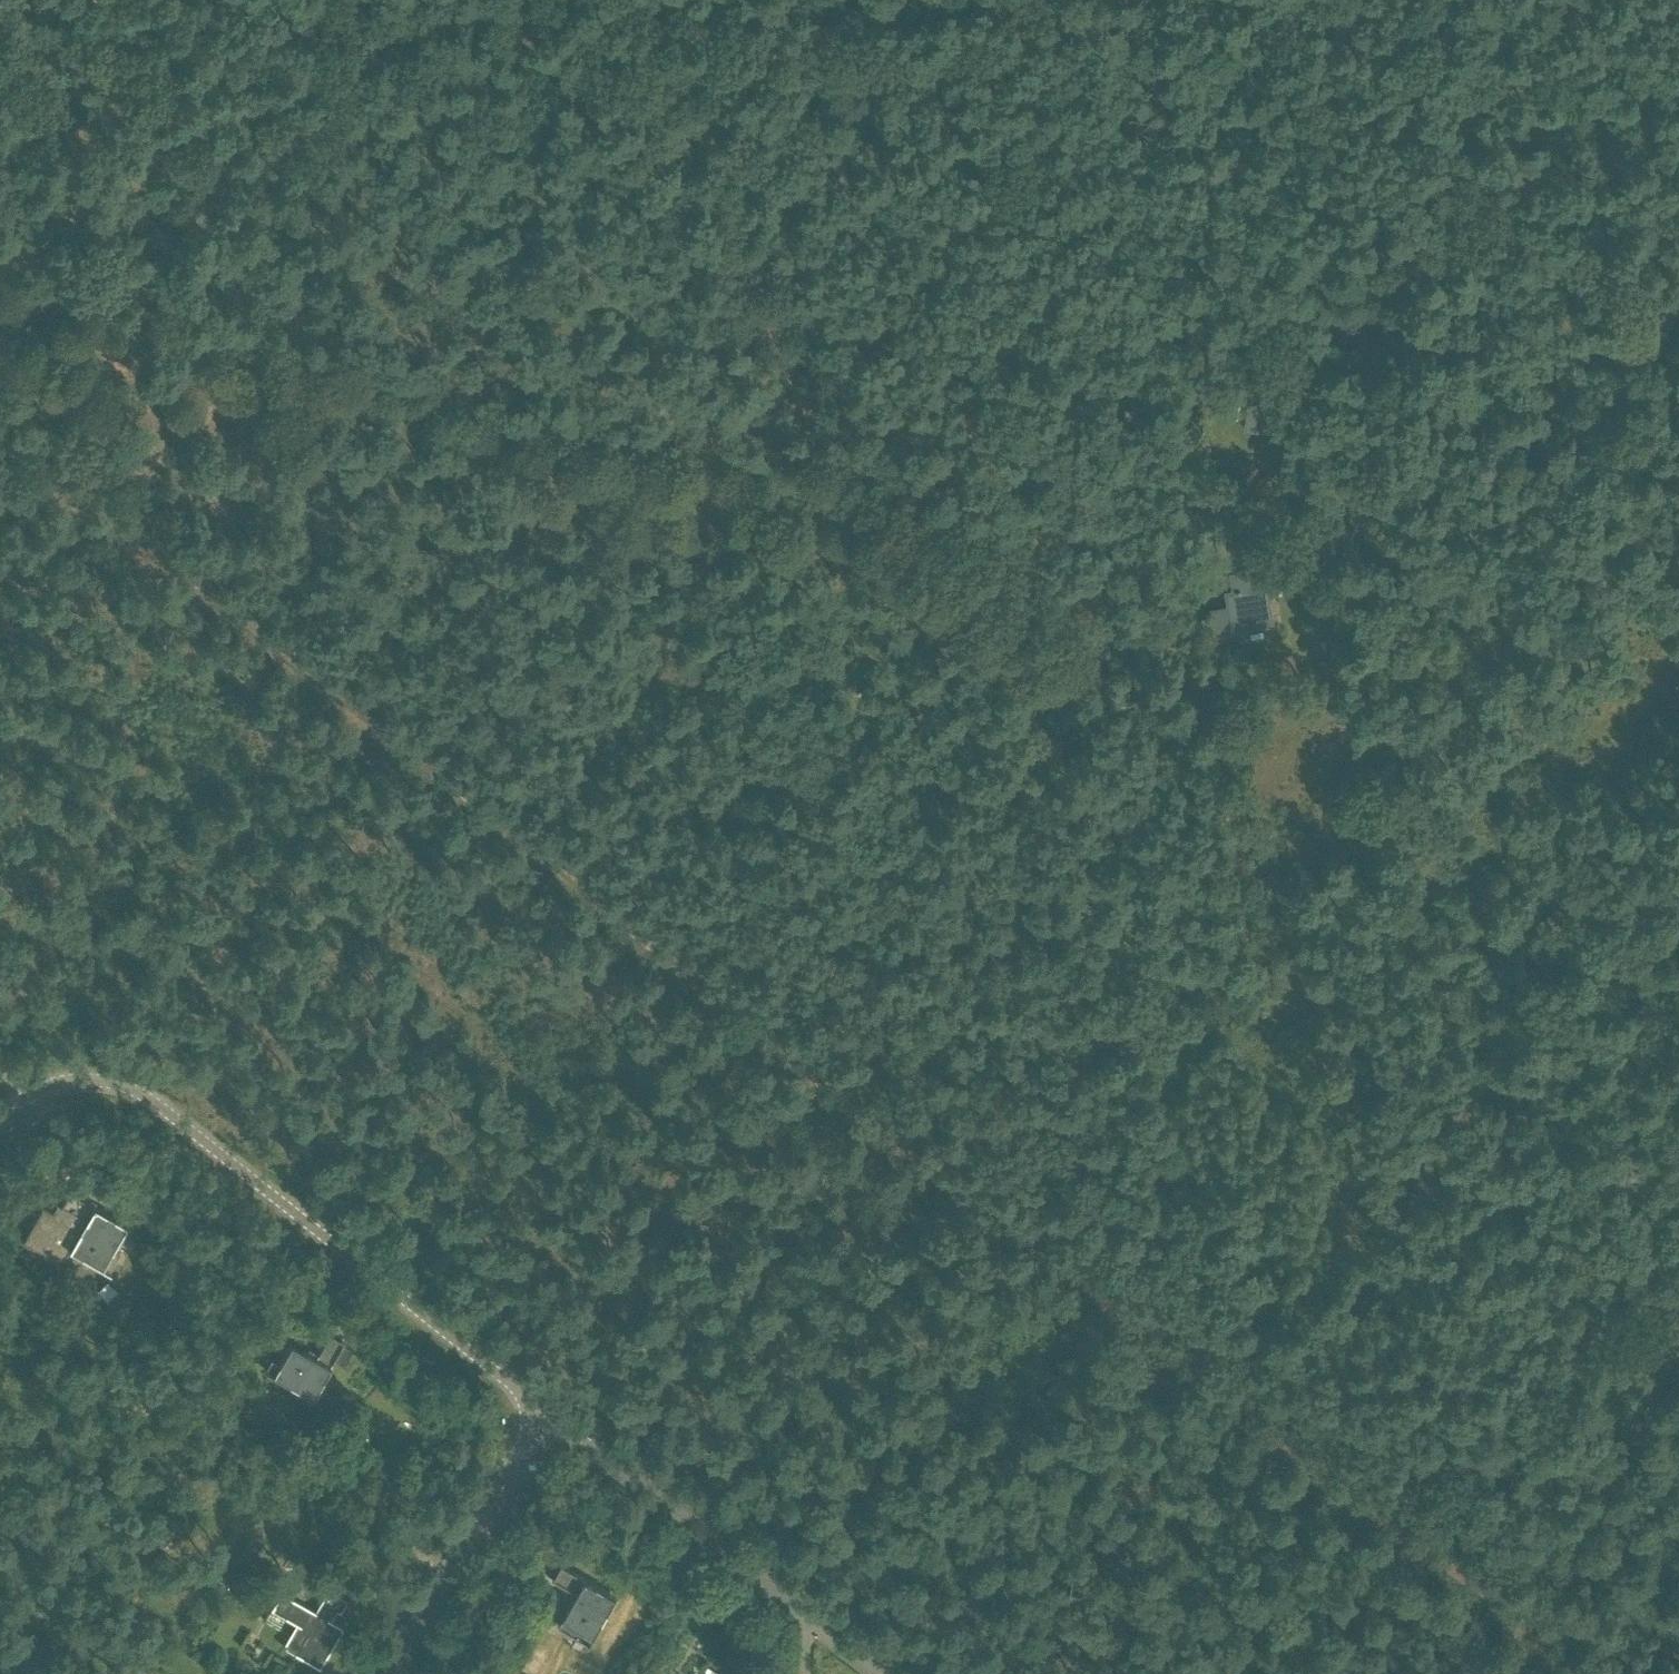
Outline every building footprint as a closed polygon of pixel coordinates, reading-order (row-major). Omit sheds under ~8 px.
[(1233,590),(1226,591),(1233,630),(1273,623),(1266,587),(1311,579),(1305,542),(1270,548),(1273,566),(1256,569),(1256,583),(1232,587),(1233,590)] [(43,1205),(22,1240),(60,1263),(69,1248),(109,1271),(119,1253),(111,1249),(126,1224),(70,1190),(56,1213),(43,1205)] [(268,1364),(263,1372),(311,1399),(332,1362),(341,1368),(350,1352),(341,1346),(342,1344),(328,1335),(314,1359),(289,1345),(276,1368),(268,1364)] [(228,1559),(221,1570),(226,1583),(237,1589),(249,1586),(255,1574),(251,1562),(240,1555),(228,1559)] [(563,1564),(554,1579),(578,1593),(565,1618),(596,1635),(618,1595),(563,1564)] [(281,1589),(271,1606),(297,1622),(283,1645),(319,1667),(344,1627),(330,1618),(336,1608),(340,1610),(347,1598),(328,1587),(315,1609),(281,1589)]
